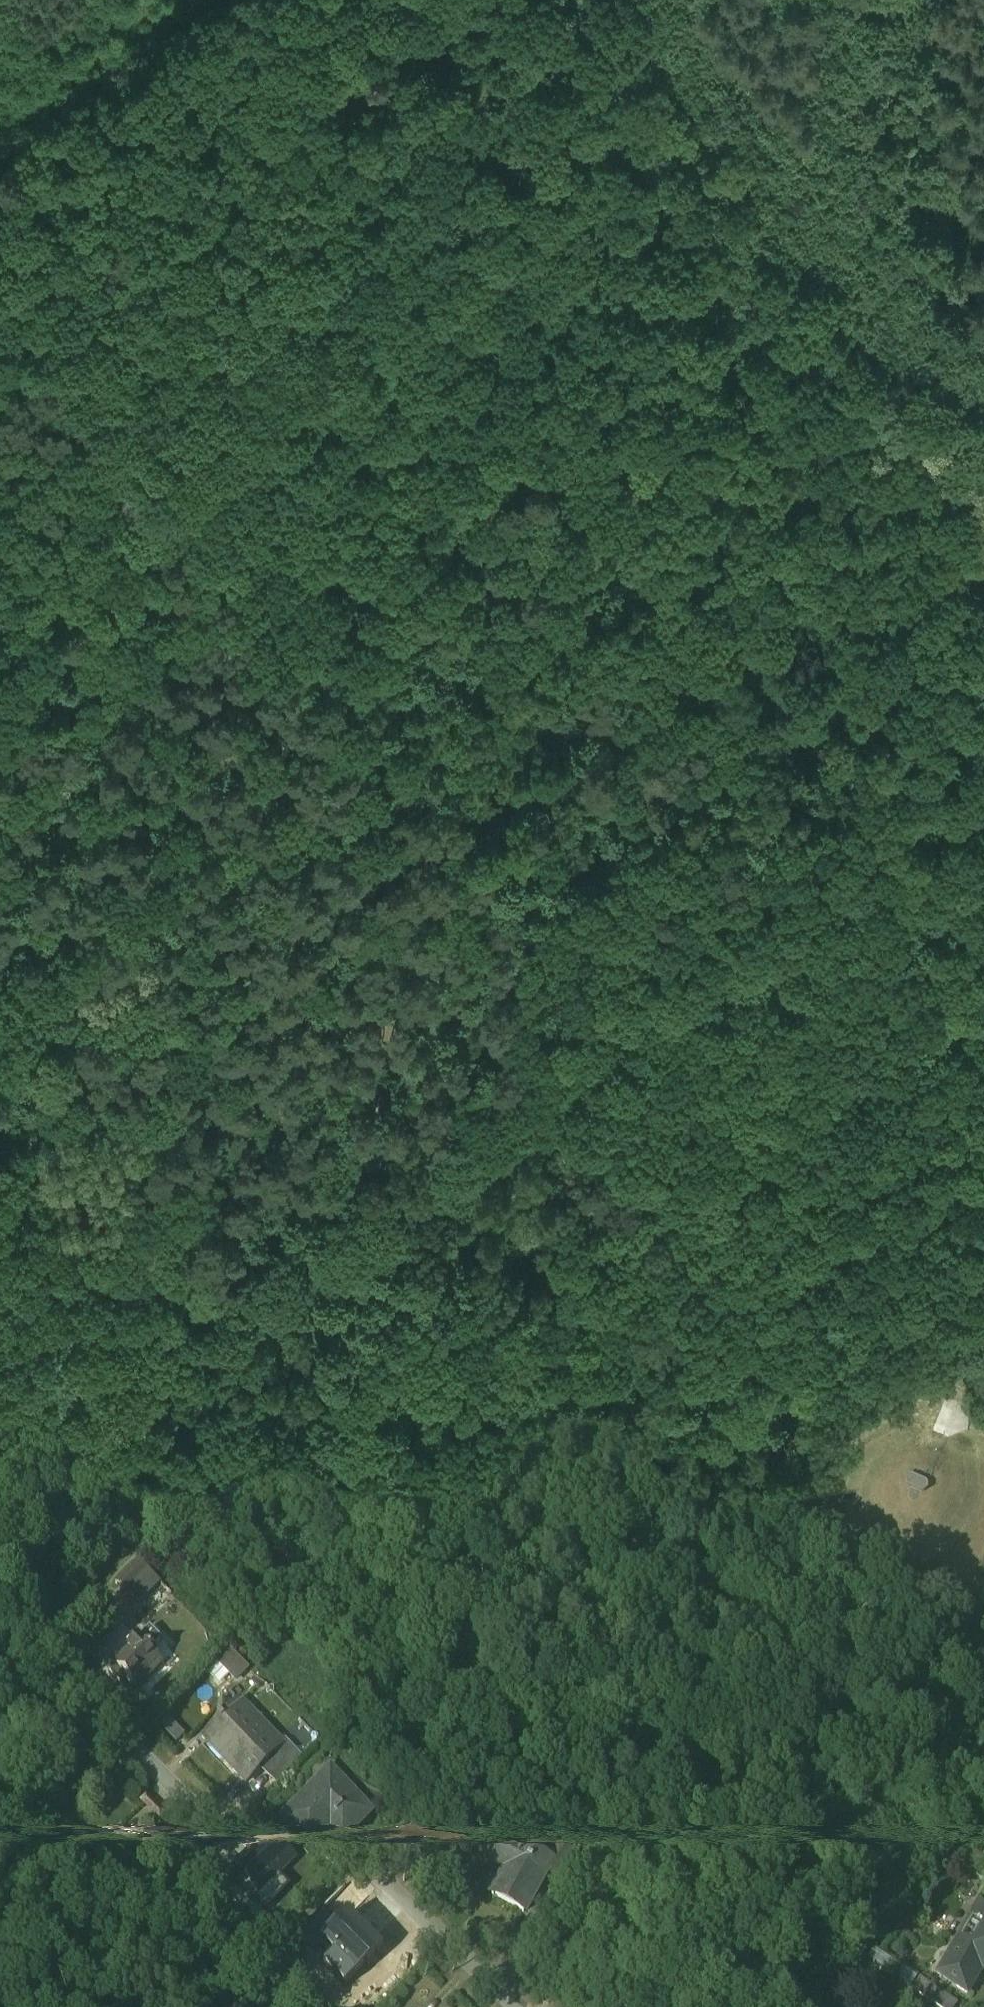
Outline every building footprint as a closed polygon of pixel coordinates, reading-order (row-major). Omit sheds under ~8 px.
[(160,1583),(140,1563),(117,1586),(129,1597),(132,1594),(141,1602),(160,1583)] [(140,1642),(152,1654),(164,1642),(151,1630),(140,1642)] [(115,1668),(126,1680),(138,1691),(163,1665),(152,1654),(140,1642),(130,1652),(131,1653),(127,1657),(124,1654),(118,1660),(120,1663),(115,1668)] [(126,1680),(115,1668),(110,1673),(122,1685),(126,1680)] [(282,1748),(241,1708),(224,1725),(219,1721),(217,1724),(221,1728),(206,1743),(207,1744),(209,1742),(231,1765),(230,1766),(248,1784),(260,1773),(269,1764),(283,1750),(282,1748)] [(283,1750),(269,1764),(285,1779),(303,1761),(286,1744),(282,1748),(283,1750)] [(285,1779),(269,1764),(260,1773),(276,1788),(285,1779)] [(331,1774),(285,1821),(311,1846),(340,1817),(353,1829),(370,1812),(331,1774)] [(169,1928),(150,1909),(144,1915),(163,1934),(169,1928)] [(516,1961),(517,1959),(516,1958),(515,1960),(502,1953),(489,1977),(502,1984),(490,2006),(530,2006),(542,1985),(547,1975),(546,1974),(545,1976),(516,1961)]
